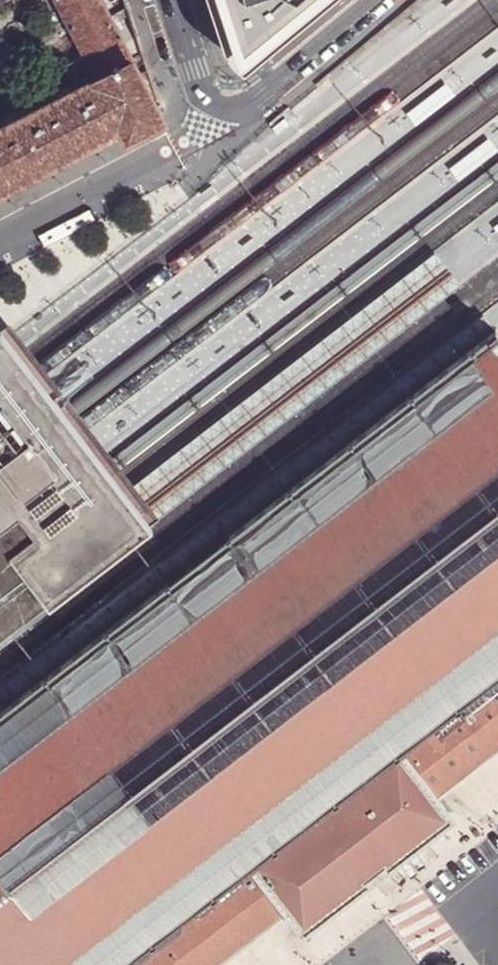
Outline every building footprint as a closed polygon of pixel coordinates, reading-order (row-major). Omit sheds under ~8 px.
[(162,116),(102,0),(59,0),(86,51),(66,62),(79,86),(59,97),(47,103),(0,127),(0,186),(3,184),(35,168),(123,122),(128,134),(162,116)] [(126,0),(113,0),(117,14),(129,8),(126,0)] [(227,53),(245,65),(324,0),(211,0),(227,53)] [(448,83),(409,112),(417,123),(456,95),(448,83)] [(44,98),(47,103),(59,97),(56,92),(44,98)] [(490,138),(451,167),(459,178),(497,149),(490,138)] [(9,195),(3,184),(0,186),(0,200),(9,195)] [(4,332),(172,212),(168,206),(0,325),(0,328),(4,332)] [(128,494),(149,522),(462,285),(437,253),(128,494)] [(236,949),(286,911),(300,929),(364,881),(404,849),(408,847),(448,816),(432,797),(489,753),(497,746),(497,330),(497,329),(0,714),(0,964),(215,964),(236,949)] [(52,601),(154,528),(149,522),(128,494),(119,482),(110,470),(102,461),(83,436),(77,428),(67,415),(61,407),(43,383),(41,370),(31,355),(18,352),(4,332),(0,335),(0,641),(52,601)]
